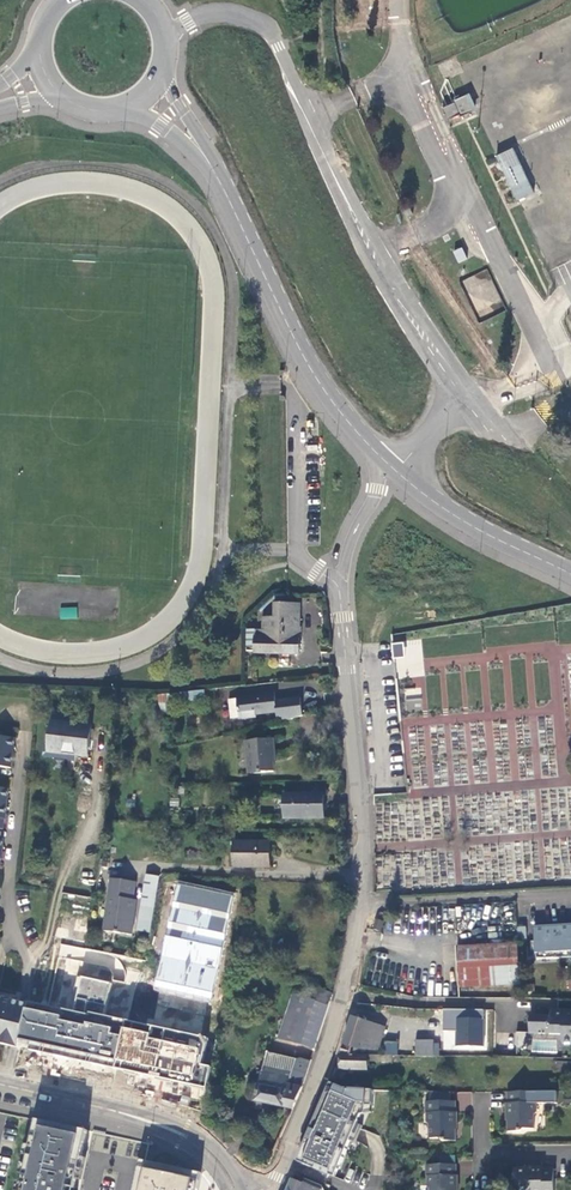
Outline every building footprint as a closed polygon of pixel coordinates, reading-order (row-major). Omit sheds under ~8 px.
[(381,0),(367,0),(367,10),(382,9),(381,0)] [(479,110),(471,93),(454,100),(455,103),(460,115),(461,118),(479,110)] [(447,120),(460,115),(455,103),(442,108),(447,120)] [(496,156),(519,201),(536,193),(513,148),(496,156)] [(458,263),(468,259),(462,246),(452,251),(458,263)] [(479,324),(506,311),(486,269),(459,282),(479,324)] [(300,655),(300,605),(277,605),(276,618),(265,618),(265,631),(255,631),(255,652),(255,655),(300,655)] [(59,618),(77,618),(77,607),(59,607),(59,618)] [(247,652),(255,652),(255,631),(248,631),(247,652)] [(563,708),(570,707),(570,647),(558,648),(563,708)] [(397,703),(547,696),(546,671),(396,677),(397,703)] [(189,691),(190,698),(204,697),(203,690),(189,691)] [(276,714),(277,724),(302,718),(300,700),(276,702),(275,694),(260,695),(260,697),(228,701),(230,720),(238,719),(238,721),(256,719),(256,716),(276,714)] [(173,713),(171,698),(164,699),(166,715),(173,713)] [(90,727),(91,720),(53,716),(52,722),(90,727)] [(90,727),(52,722),(49,748),(45,747),(44,758),(77,762),(77,757),(89,758),(92,727),(90,727)] [(10,769),(14,739),(0,737),(0,767),(10,769)] [(273,740),(247,742),(249,759),(250,759),(252,774),(274,773),(273,756),(275,756),(273,740)] [(0,788),(0,819),(5,819),(9,789),(0,788)] [(323,795),(284,795),(284,820),(324,820),(323,795)] [(270,868),(270,844),(235,845),(235,869),(270,868)] [(139,899),(134,931),(150,933),(159,877),(143,875),(139,899)] [(102,931),(133,935),(134,931),(139,899),(134,899),(137,881),(109,878),(102,931)] [(155,987),(211,998),(234,895),(178,883),(155,987)] [(376,923),(374,933),(381,934),(384,924),(376,923)] [(570,958),(570,925),(534,928),(535,947),(536,959),(536,960),(570,958)] [(525,928),(517,928),(518,940),(526,939),(525,928)] [(519,985),(517,947),(457,951),(460,988),(519,985)] [(30,1001),(19,1050),(112,1069),(123,1020),(105,1017),(112,984),(82,977),(75,1011),(30,1001)] [(314,1049),(330,997),(293,986),(277,1038),(314,1049)] [(8,1048),(13,1049),(19,1050),(30,1001),(24,1000),(19,999),(0,995),(0,1046),(8,1048)] [(484,1047),(485,1009),(445,1009),(445,1031),(457,1031),(457,1046),(484,1047)] [(557,1012),(557,1017),(551,1017),(530,1016),(530,1023),(530,1033),(561,1034),(570,1034),(570,1012),(557,1012)] [(384,1029),(352,1018),(339,1055),(356,1056),(360,1046),(376,1051),(384,1029)] [(123,1020),(112,1069),(205,1089),(209,1065),(200,1063),(206,1038),(123,1020)] [(415,1040),(415,1055),(433,1056),(433,1044),(433,1040),(415,1040)] [(398,1044),(386,1044),(386,1054),(398,1055),(398,1044)] [(264,1050),(253,1101),(295,1110),(306,1059),(264,1050)] [(377,1061),(377,1056),(356,1056),(339,1055),(339,1070),(367,1070),(367,1061),(377,1061)] [(555,1062),(554,1071),(570,1072),(570,1067),(570,1063),(555,1062)] [(367,1091),(344,1090),(330,1084),(299,1159),(331,1172),(359,1104),(366,1104),(367,1091)] [(421,1101),(424,1101),(449,1102),(449,1092),(421,1092),(421,1101)] [(538,1103),(538,1092),(507,1092),(507,1102),(505,1102),(505,1113),(506,1113),(506,1130),(520,1130),(523,1127),(535,1127),(535,1114),(536,1111),(536,1103),(538,1103)] [(449,1102),(424,1101),(424,1111),(425,1111),(426,1122),(427,1122),(428,1137),(437,1138),(441,1140),(454,1140),(455,1123),(456,1123),(455,1112),(454,1112),(454,1102),(449,1102)] [(36,1119),(21,1189),(81,1189),(94,1132),(36,1119)] [(142,1160),(136,1189),(199,1189),(202,1172),(142,1160)] [(426,1165),(426,1177),(427,1177),(427,1185),(429,1188),(429,1189),(456,1189),(456,1187),(457,1186),(457,1175),(456,1175),(455,1165),(426,1165)] [(553,1168),(542,1168),(541,1166),(531,1167),(530,1168),(513,1168),(513,1182),(518,1187),(518,1189),(553,1189),(553,1168)] [(314,1189),(315,1188),(306,1185),(306,1186),(292,1180),(287,1189),(315,1189),(314,1189)]
